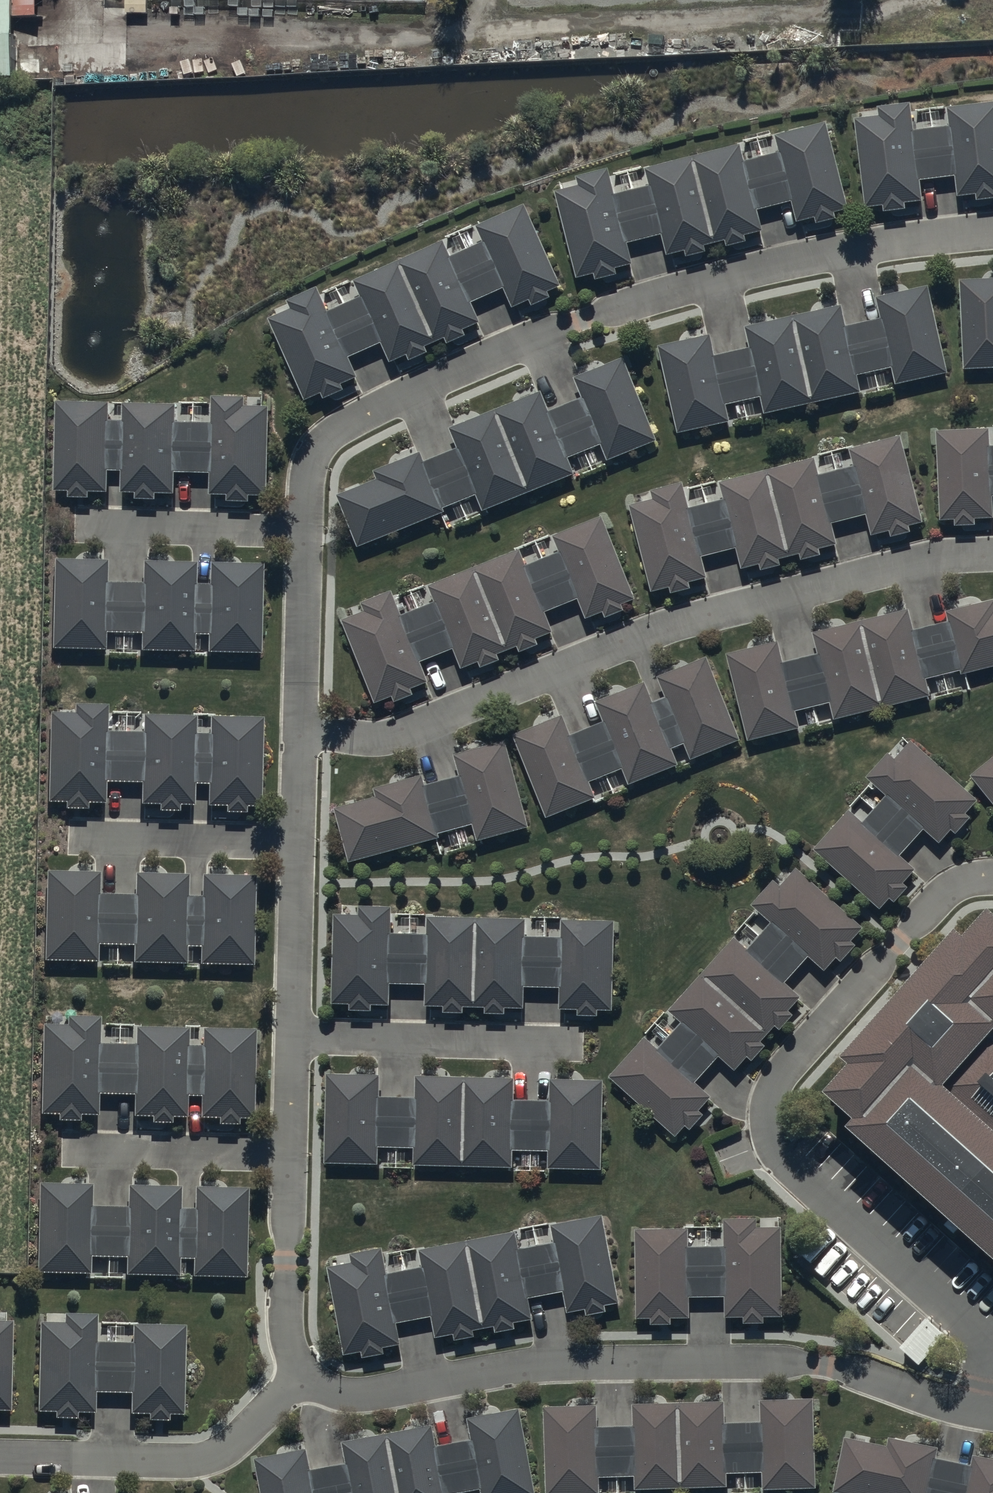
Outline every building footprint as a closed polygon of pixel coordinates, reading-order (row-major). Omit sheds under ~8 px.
[(17,89),(17,25),(41,25),(41,0),(15,0),(15,4),(7,4),(7,0),(0,0),(0,90),(17,89)] [(855,117),(864,204),(881,202),(882,210),(906,207),(905,201),(923,200),(921,177),(956,173),(959,194),(977,192),(977,197),(992,196),(992,102),(946,107),(948,124),(911,128),(909,103),(879,106),(880,115),(855,117)] [(577,186),(554,193),(577,277),(596,272),(598,279),(615,274),(614,270),(633,264),(627,243),(659,234),(665,255),(683,249),(686,258),(704,252),(702,246),(728,239),(729,244),(747,239),(746,236),(763,231),(757,210),(790,201),(796,221),(815,216),(817,223),(837,218),(835,211),(850,207),(826,122),(775,136),(780,152),(742,163),(736,144),(646,169),(650,185),(613,196),(605,169),(575,178),(577,186)] [(288,305),(268,315),(306,397),(319,390),(322,397),(345,386),(342,380),(357,374),(348,356),(380,341),(389,361),(405,353),(408,359),(427,350),(424,345),(443,336),(446,342),(466,333),(463,328),(480,320),(471,302),(504,287),(512,304),(528,297),(531,305),(549,296),(546,290),(563,283),(524,201),(474,225),(481,240),(450,255),(442,239),(352,282),(359,296),(330,310),(317,284),(285,300),(288,305)] [(966,365),(992,364),(992,278),(965,278),(966,365)] [(709,336),(658,348),(678,434),(730,422),(727,407),(763,398),(767,414),(862,392),(858,376),(891,368),(896,385),(948,373),(927,285),(875,298),(881,323),(847,331),(841,306),(744,329),(749,350),(714,358),(709,336)] [(376,479),(337,495),(359,548),(443,513),(440,507),(477,491),(485,511),(572,475),(567,461),(602,447),(609,463),(659,441),(624,359),(575,380),(583,399),(551,413),(543,393),(449,433),(455,449),(427,461),(423,450),(372,471),(376,479)] [(107,421),(108,398),(59,396),(56,484),(105,486),(106,467),(107,421)] [(174,424),(174,399),(129,397),(128,422),(127,467),(126,487),(172,488),(172,467),(174,424)] [(261,492),(263,403),(216,401),(216,425),(214,468),(214,491),(261,492)] [(127,467),(128,422),(107,421),(106,467),(127,467)] [(214,468),(216,425),(174,424),(172,467),(214,468)] [(937,430),(938,519),(956,519),(956,526),(978,525),(978,518),(992,518),(992,443),(992,430),(937,430)] [(652,499),(632,504),(652,590),(673,585),(674,591),(691,587),(690,582),(707,578),(702,557),(736,549),(740,566),(760,562),(761,568),(781,564),(780,556),(800,552),(802,558),(824,553),(822,546),(839,543),(834,522),(868,515),(872,531),(891,526),(893,533),(911,529),(910,522),(922,519),(902,434),(851,446),(855,465),(821,473),(818,460),(721,482),(725,499),(689,507),(683,483),(650,491),(652,499)] [(365,611),(343,620),(380,703),(394,696),(396,702),(416,694),(413,689),(429,682),(420,662),(454,647),(463,669),(479,662),(481,668),(504,658),(501,652),(518,644),(522,652),(541,644),(539,640),(555,633),(546,612),(581,597),(589,616),(604,610),(608,619),(626,611),(623,604),(638,598),(602,515),(554,536),(561,553),(529,567),(520,547),(431,587),(437,600),(403,614),(393,592),(363,605),(365,611)] [(102,563),(55,562),(52,651),(99,653),(100,630),(101,587),(102,563)] [(189,565),(144,563),(143,588),(142,631),(141,653),(186,654),(187,634),(188,589),(189,565)] [(259,568),(210,566),(210,590),(208,635),(208,654),(257,655),(259,568)] [(143,588),(101,587),(100,630),(142,631),(143,588)] [(210,590),(188,589),(187,634),(208,635),(210,590)] [(728,657),(750,742),(799,729),(796,715),(834,705),(838,719),(929,695),(926,682),(963,673),(964,676),(992,668),(992,605),(951,616),(952,622),(915,631),(910,612),(816,636),(821,656),(786,665),(780,643),(728,657)] [(513,735),(546,818),(596,798),(590,782),(623,769),(629,784),(679,765),(673,751),(686,745),(692,760),(742,740),(709,657),(659,677),(667,698),(653,703),(645,683),(597,702),(605,723),(571,736),(563,716),(513,735)] [(102,714),(55,713),(53,802),(100,804),(100,781),(102,738),(102,714)] [(190,716),(145,715),(144,739),(142,783),(142,804),(187,805),(188,786),(189,740),(190,716)] [(260,719),(211,717),(210,741),(209,786),(208,805),(257,807),(260,719)] [(144,739),(102,738),(100,781),(142,783),(144,739)] [(210,741),(189,740),(188,786),(209,786),(210,741)] [(378,796),(336,809),(351,863),(440,839),(439,833),(475,824),(480,841),(529,828),(506,742),(456,755),(463,776),(428,787),(424,775),(376,790),(378,796)] [(977,802),(911,743),(896,760),(890,754),(868,778),(888,797),(863,824),(849,812),(814,851),(880,911),(890,900),(894,904),(907,889),(904,886),(917,871),(903,858),(925,833),(939,846),(952,832),(956,836),(970,820),(965,815),(977,802)] [(973,778),(992,803),(992,762),(973,778)] [(94,872),(47,870),(44,960),(91,961),(92,938),(93,895),(94,872)] [(181,873),(136,872),(135,896),(134,940),(133,961),(179,962),(179,943),(181,897),(181,873)] [(780,925),(814,959),(826,971),(863,935),(802,873),(765,910),(780,925)] [(252,876),(203,875),(202,898),(201,943),(200,962),(249,964),(252,876)] [(135,896),(93,895),(92,938),(134,940),(135,896)] [(202,898),(181,897),(179,943),(201,943),(202,898)] [(390,914),(340,912),(336,999),(387,1001),(388,980),(390,935),(390,914)] [(424,1001),(471,1003),(474,915),(428,913),(427,936),(425,981),(424,1001)] [(524,917),(474,915),(471,1003),(520,1005),(521,983),(523,934),(524,917)] [(560,936),(558,984),(558,1001),(609,1003),(613,917),(561,915),(560,936)] [(970,941),(961,934),(848,1061),(857,1070),(832,1098),(860,1123),(853,1131),(992,1255),(992,915),(970,941)] [(780,925),(754,951),(788,985),(814,959),(780,925)] [(560,936),(523,934),(521,983),(558,984),(560,936)] [(427,936),(390,935),(388,980),(425,981),(427,936)] [(741,939),(706,973),(768,1035),(803,1001),(788,985),(754,951),(741,939)] [(735,1068),(768,1035),(706,973),(673,1006),(689,1022),(721,1054),(735,1068)] [(94,1024),(47,1022),(45,1112),(92,1113),(92,1090),(94,1047),(94,1024)] [(689,1022),(662,1048),(694,1081),(721,1054),(689,1022)] [(182,1025),(136,1024),(136,1048),(134,1092),(134,1113),(179,1114),(180,1095),(181,1049),(182,1025)] [(252,1028),(203,1026),(202,1050),(201,1095),(200,1114),(249,1116),(252,1028)] [(648,1033),(612,1069),(673,1131),(709,1096),(694,1081),(662,1048),(648,1033)] [(136,1048),(94,1047),(92,1090),(134,1092),(136,1048)] [(202,1050),(181,1049),(180,1095),(201,1095),(202,1050)] [(379,1076),(328,1074),(325,1161),(376,1163),(376,1142),(378,1096),(379,1076)] [(413,1163),(460,1165),(463,1077),(416,1075),(415,1098),(414,1143),(413,1163)] [(549,1098),(547,1146),(546,1163),(598,1165),(601,1078),(550,1076),(549,1098)] [(512,1079),(463,1077),(460,1165),(509,1167),(510,1145),(512,1096),(512,1079)] [(415,1098),(378,1096),(376,1142),(414,1143),(415,1098)] [(549,1098),(512,1096),(510,1145),(547,1146),(549,1098)] [(86,1186),(39,1184),(36,1274),(83,1275),(84,1252),(85,1209),(86,1186)] [(173,1187),(128,1186),(127,1210),(126,1254),(125,1275),(170,1276),(171,1257),(172,1211),(173,1187)] [(243,1190),(194,1189),(194,1212),(192,1258),(192,1276),(241,1278),(243,1190)] [(127,1210),(85,1209),(84,1252),(126,1254),(127,1210)] [(551,1240),(560,1287),(563,1304),(614,1294),(597,1209),(546,1219),(551,1240)] [(194,1212),(172,1211),(171,1257),(192,1258),(194,1212)] [(639,1231),(638,1320),(653,1320),(653,1327),(673,1327),(673,1320),(691,1320),(691,1298),(728,1299),(727,1319),(746,1319),(746,1325),(766,1325),(766,1319),(784,1319),(785,1230),(759,1230),(759,1221),(727,1221),(727,1250),(689,1249),(689,1231),(639,1231)] [(511,1230),(462,1240),(479,1326),(528,1316),(523,1295),(514,1247),(511,1230)] [(433,1335),(479,1326),(462,1240),(416,1249),(421,1271),(429,1316),(433,1335)] [(551,1240),(514,1247),(523,1295),(560,1287),(551,1240)] [(380,1258),(330,1268),(347,1353),(397,1343),(393,1323),(384,1278),(380,1258)] [(421,1271),(384,1278),(393,1323),(429,1316),(421,1271)] [(42,1326),(41,1413),(57,1414),(57,1420),(79,1420),(79,1415),(96,1415),(96,1395),(133,1396),(133,1415),(151,1415),(150,1422),(170,1422),(170,1417),(184,1417),(186,1327),(135,1326),(135,1345),(97,1344),(97,1317),(69,1317),(69,1326),(42,1326)] [(10,1411),(11,1324),(0,1324),(0,1411),(10,1411)] [(549,1492),(601,1492),(600,1479),(635,1478),(635,1490),(727,1489),(727,1474),(763,1473),(763,1489),(816,1488),(814,1400),(761,1401),(762,1424),(727,1424),(726,1404),(633,1406),(633,1427),(597,1428),(597,1407),(547,1408),(549,1492)] [(264,1492),(461,1492),(482,1489),(483,1492),(536,1492),(519,1411),(470,1422),(473,1440),(437,1447),(433,1428),(345,1443),(348,1463),(310,1469),(307,1452),(257,1460),(264,1492)] [(836,1492),(992,1492),(992,1461),(975,1457),(973,1467),(937,1460),(940,1448),(891,1437),(888,1448),(847,1439),(836,1492)]
